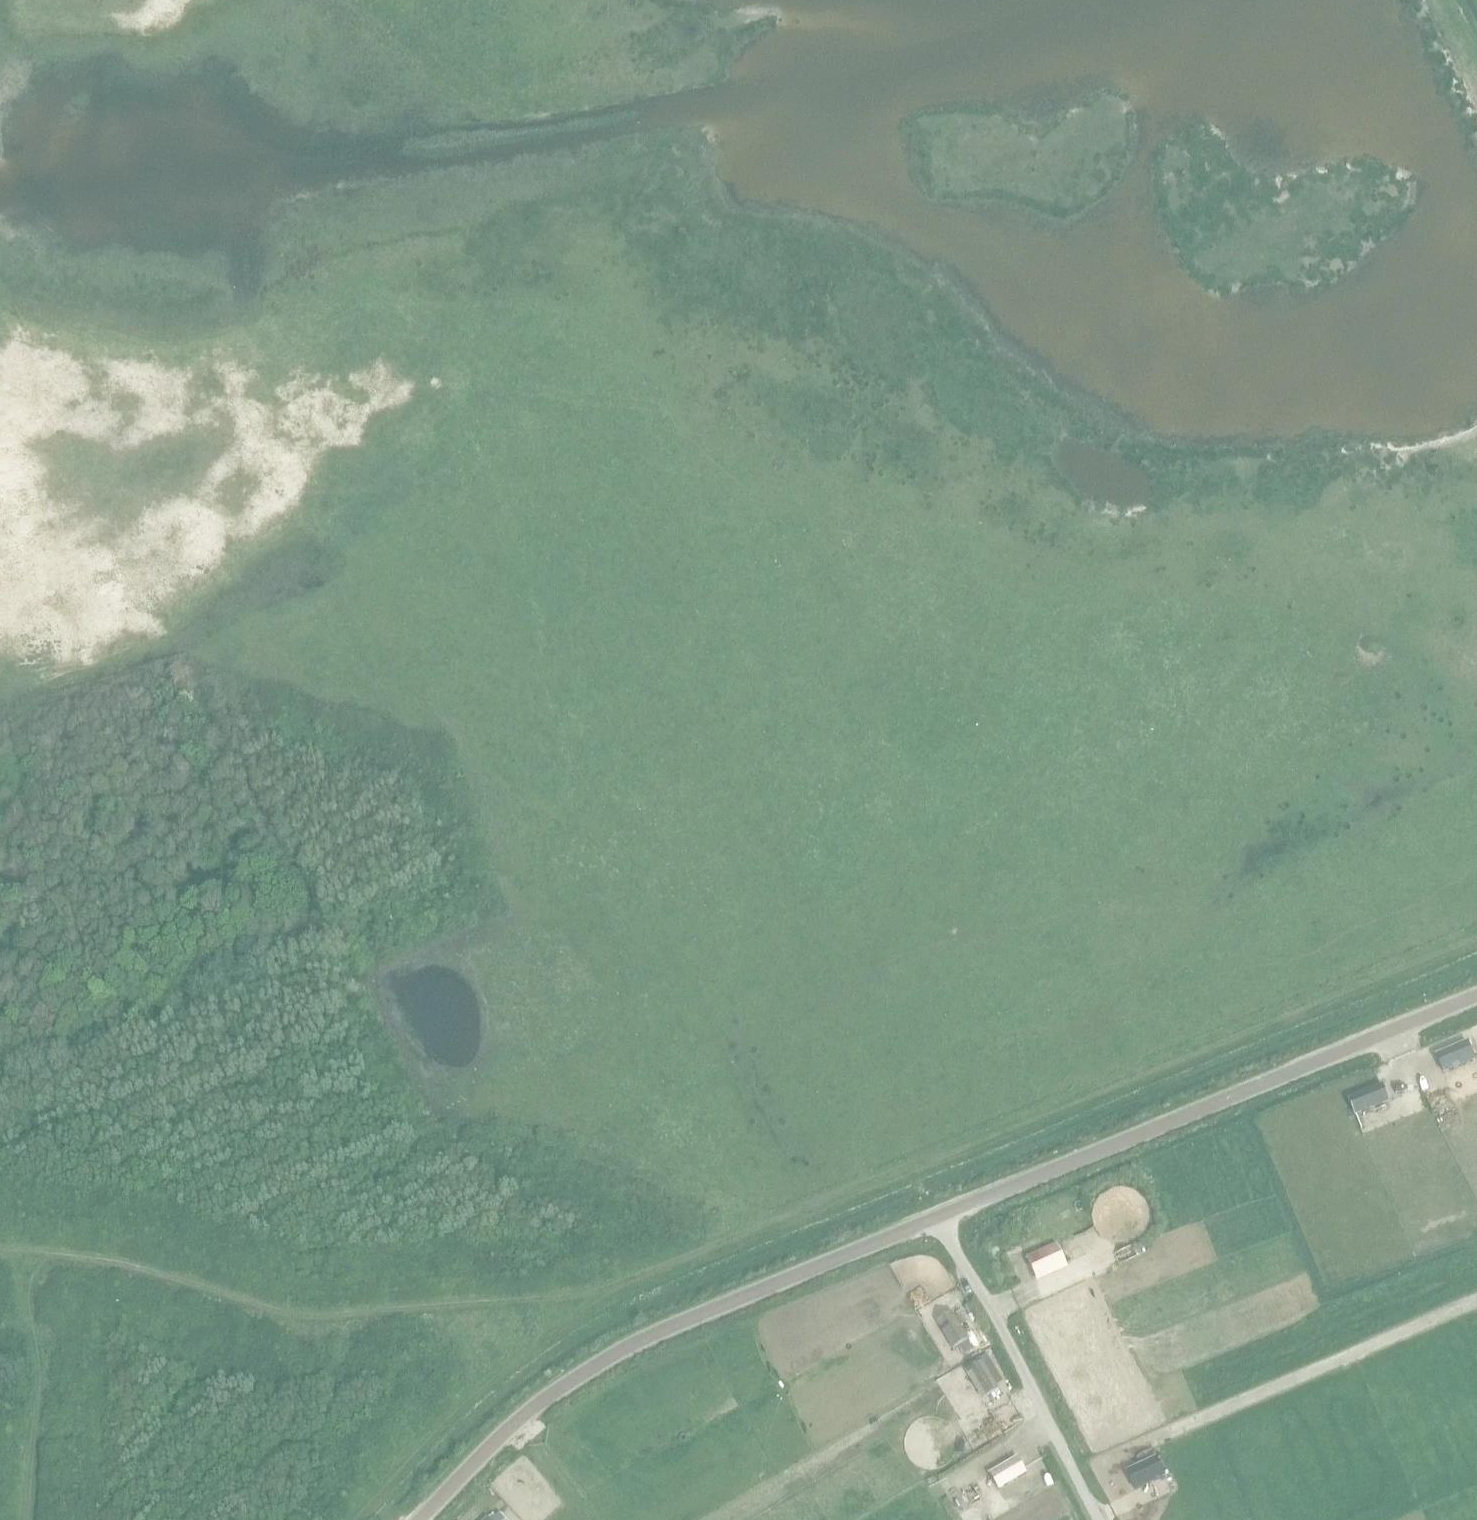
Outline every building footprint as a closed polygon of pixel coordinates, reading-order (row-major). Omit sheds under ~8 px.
[(1466,1043),(1436,1055),(1443,1074),(1474,1062),(1466,1043)] [(1381,1086),(1348,1099),(1355,1117),(1388,1103),(1381,1086)] [(1045,1251),(1026,1260),(1035,1278),(1054,1270),(1045,1251)] [(968,1341),(952,1314),(937,1323),(953,1350),(968,1341)] [(998,1390),(981,1363),(966,1373),(982,1400),(998,1390)] [(1026,1474),(1017,1459),(989,1475),(999,1490),(1026,1474)] [(1155,1459),(1126,1473),(1135,1491),(1164,1477),(1155,1459)]
